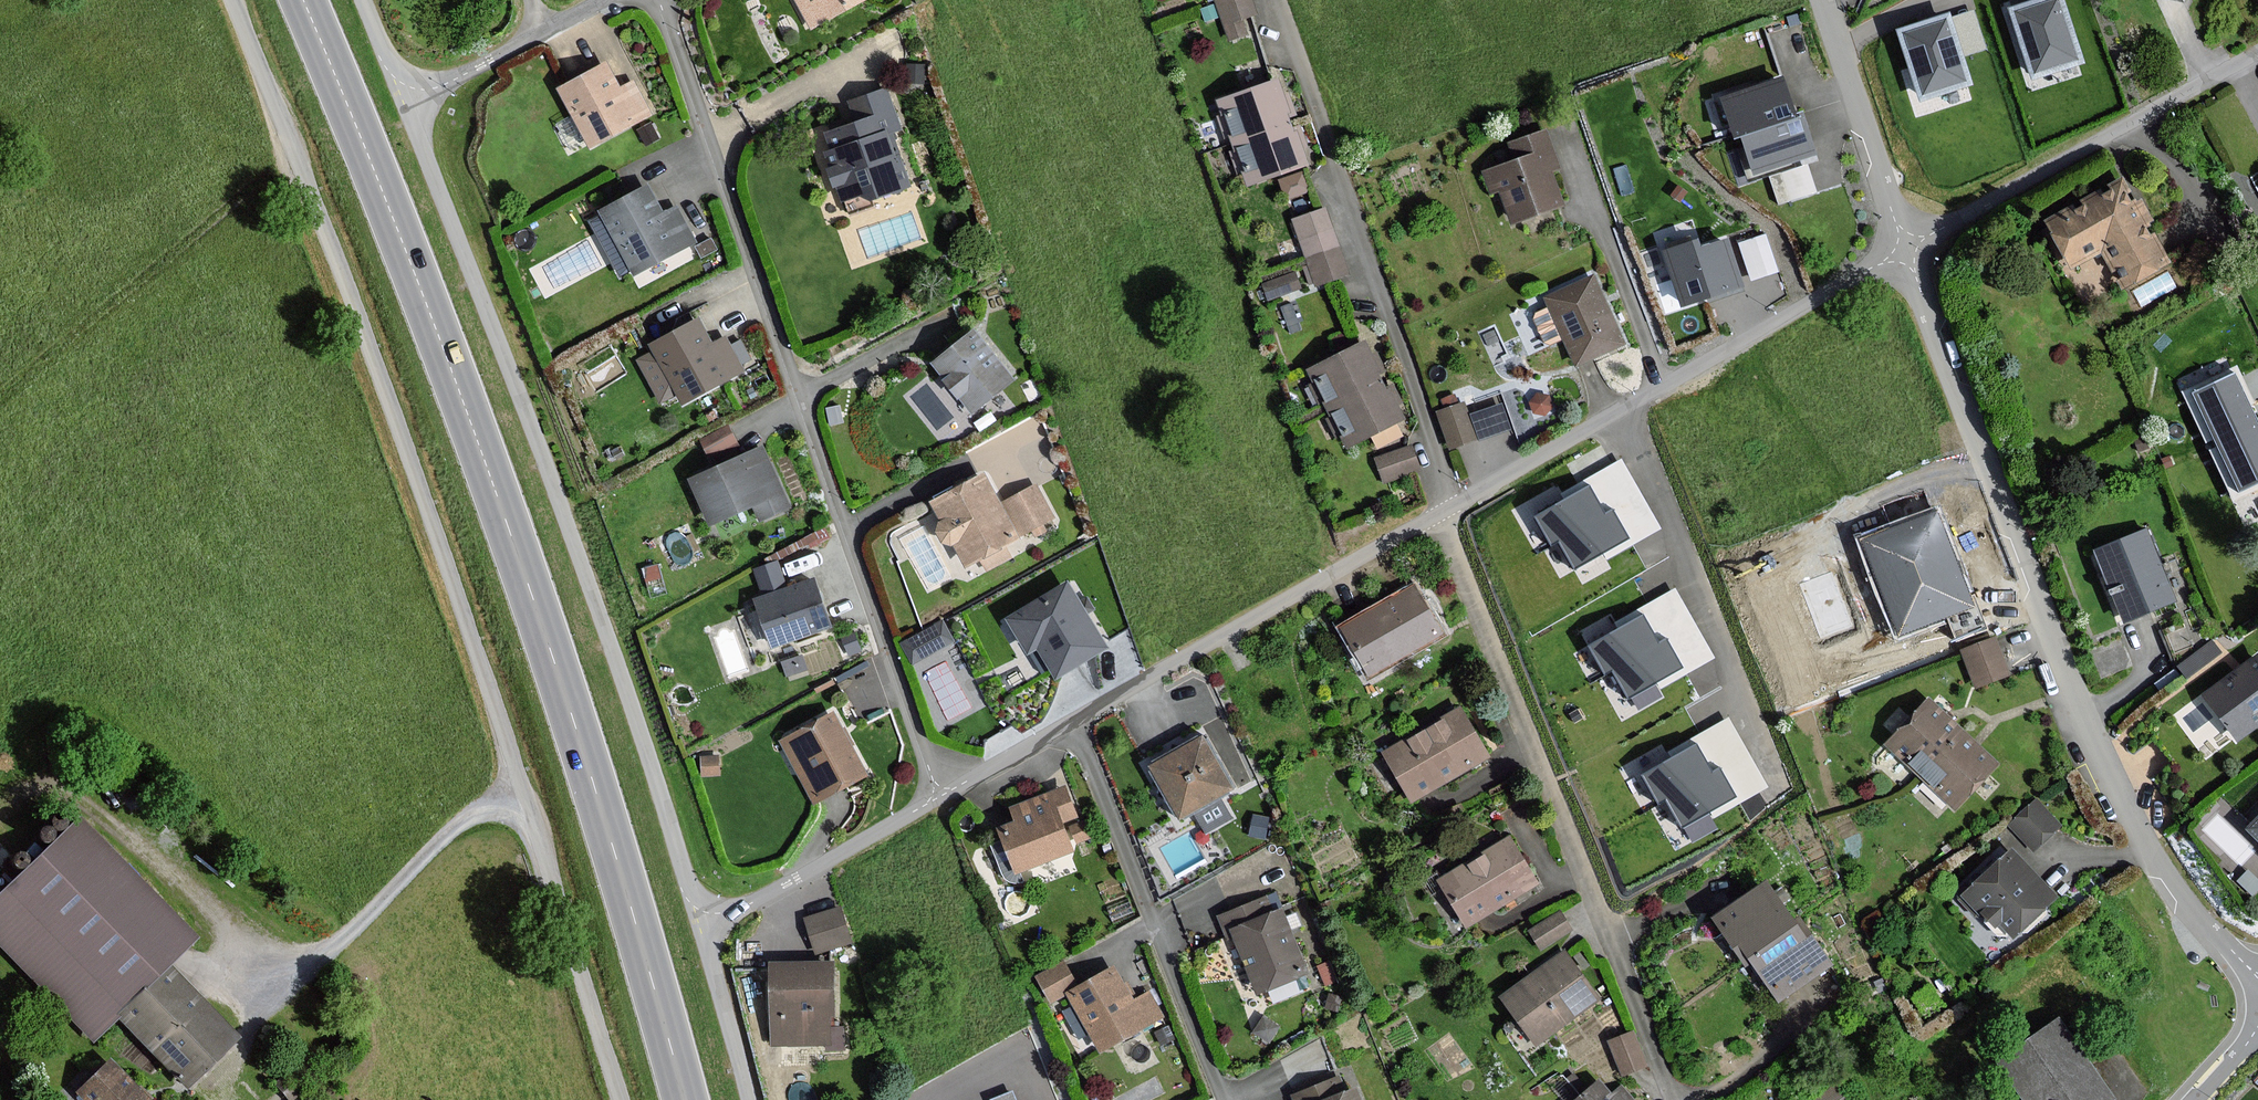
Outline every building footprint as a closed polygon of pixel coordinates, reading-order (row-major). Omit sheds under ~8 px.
[(810,29),(864,0),(794,0),(810,29)] [(1229,41),(1246,35),(1241,20),(1256,15),(1250,0),(1215,0),(1229,41)] [(2062,0),(2043,0),(2012,10),(2033,77),(2081,61),(2062,0)] [(1969,83),(1948,17),(1900,32),(1921,99),(1969,83)] [(616,89),(603,64),(556,90),(588,149),(649,116),(630,82),(616,89)] [(1789,101),(1782,80),(1723,100),(1736,139),(1742,137),(1749,158),(1743,160),(1749,176),(1816,154),(1808,132),(1802,114),(1795,117),(1789,101)] [(1216,103),(1232,145),(1286,124),(1270,83),(1216,103)] [(853,123),(821,134),(833,167),(824,170),(831,188),(835,186),(839,200),(864,191),(868,201),(907,187),(888,134),(900,130),(885,89),(845,103),(853,123)] [(1248,186),(1302,166),(1286,124),(1232,145),(1248,186)] [(1545,130),(1491,148),(1497,165),(1482,170),(1490,194),(1498,192),(1508,223),(1563,204),(1553,175),(1560,173),(1545,130)] [(1814,192),(1806,166),(1770,178),(1779,203),(1814,192)] [(1303,167),(1281,174),(1288,194),(1310,187),(1303,167)] [(2168,264),(2121,179),(2043,221),(2069,269),(2103,250),(2124,288),(2168,264)] [(660,214),(646,186),(599,210),(634,276),(695,245),(674,206),(660,214)] [(1327,210),(1293,221),(1314,284),(1348,273),(1327,210)] [(1776,271),(1764,236),(1741,244),(1752,278),(1776,271)] [(1741,286),(1727,241),(1700,250),(1697,243),(1665,253),(1683,305),(1741,286)] [(1594,276),(1547,297),(1576,363),(1585,360),(1623,343),(1605,300),(1594,276)] [(709,346),(695,320),(647,346),(651,353),(637,360),(659,403),(675,395),(680,405),(742,371),(724,338),(709,346)] [(1012,381),(970,330),(929,363),(970,414),(1012,381)] [(1307,369),(1325,408),(1382,381),(1363,342),(1307,369)] [(2234,375),(2193,394),(2239,489),(2257,480),(2257,426),(2249,407),(2234,375)] [(1343,447),(1401,419),(1382,381),(1325,408),(1343,447)] [(1465,403),(1441,412),(1454,447),(1478,438),(1465,403)] [(1424,472),(1414,446),(1379,458),(1389,485),(1424,472)] [(761,447),(688,480),(709,526),(751,508),(757,523),(789,509),(761,447)] [(1017,540),(981,475),(928,503),(964,569),(1017,540)] [(1052,519),(1034,485),(1007,499),(1025,534),(1052,519)] [(1625,537),(1611,510),(1603,515),(1589,488),(1538,515),(1552,542),(1561,537),(1575,564),(1625,537)] [(1970,606),(1936,516),(1866,542),(1900,632),(1970,606)] [(2143,531),(2091,553),(2121,624),(2173,602),(2143,531)] [(828,628),(810,579),(785,588),(776,562),(755,570),(764,595),(751,600),(769,649),(828,628)] [(1105,649),(1067,582),(1005,617),(1027,657),(1038,651),(1053,678),(1105,649)] [(1342,630),(1368,675),(1438,635),(1412,590),(1342,630)] [(1592,646),(1607,672),(1615,668),(1629,694),(1680,668),(1665,641),(1657,645),(1643,619),(1592,646)] [(952,642),(941,623),(900,645),(911,665),(952,642)] [(1961,651),(1975,686),(2007,674),(1993,638),(1961,651)] [(2257,657),(2203,696),(2235,740),(2257,724),(2257,659),(2257,657)] [(1927,701),(1885,746),(1919,778),(1962,733),(1927,701)] [(1383,754),(1409,802),(1485,760),(1459,712),(1383,754)] [(864,777),(831,714),(781,743),(813,805),(864,777)] [(1954,811),(1996,766),(1962,733),(1919,778),(1954,811)] [(1145,767),(1175,822),(1229,792),(1198,737),(1145,767)] [(1732,796),(1718,770),(1710,774),(1696,748),(1645,775),(1659,801),(1668,796),(1682,823),(1732,796)] [(1077,823),(1075,819),(1062,788),(1008,810),(1014,823),(995,830),(1013,875),(1071,852),(1069,848),(1091,839),(1083,820),(1077,823)] [(2033,798),(2007,829),(2035,852),(2060,821),(2033,798)] [(36,840),(54,823),(45,813),(27,829),(36,840)] [(2245,830),(2257,843),(2257,817),(2245,830)] [(73,822),(0,894),(0,951),(88,1041),(112,1017),(183,1088),(232,1040),(161,968),(190,940),(73,822)] [(1438,879),(1463,925),(1533,887),(1508,841),(1438,879)] [(2000,923),(2013,937),(2055,897),(2011,852),(1964,896),(1994,928),(2000,923)] [(1709,922),(1739,967),(1746,962),(1793,931),(1787,922),(1763,886),(1709,922)] [(1305,976),(1279,910),(1268,914),(1262,899),(1217,917),(1226,940),(1231,938),(1255,996),(1305,976)] [(839,909),(804,919),(814,953),(849,943),(839,909)] [(1570,931),(1560,914),(1530,932),(1540,949),(1570,931)] [(1787,922),(1793,931),(1746,962),(1774,1004),(1828,968),(1794,917),(1787,922)] [(1596,999),(1562,953),(1501,999),(1536,1045),(1596,999)] [(1076,987),(1062,962),(1035,977),(1049,1004),(1066,995),(1098,1053),(1161,1019),(1147,993),(1131,1002),(1112,968),(1076,987)] [(832,1027),(831,964),(771,964),(772,1046),(829,1045),(829,1052),(843,1052),(843,1027),(832,1027)] [(2056,1022),(1996,1063),(2021,1099),(2111,1099),(2056,1022)] [(1632,1033),(1607,1043),(1622,1076),(1647,1066),(1632,1033)] [(105,1063),(70,1097),(74,1099),(142,1099),(105,1063)] [(1353,1090),(1339,1095),(1332,1079),(1292,1096),(1294,1099),(1357,1099),(1353,1090)] [(1597,1080),(1576,1098),(1574,1099),(1632,1099),(1620,1086),(1610,1095),(1597,1080)] [(1835,1087),(1817,1099),(1845,1099),(1835,1087)]
